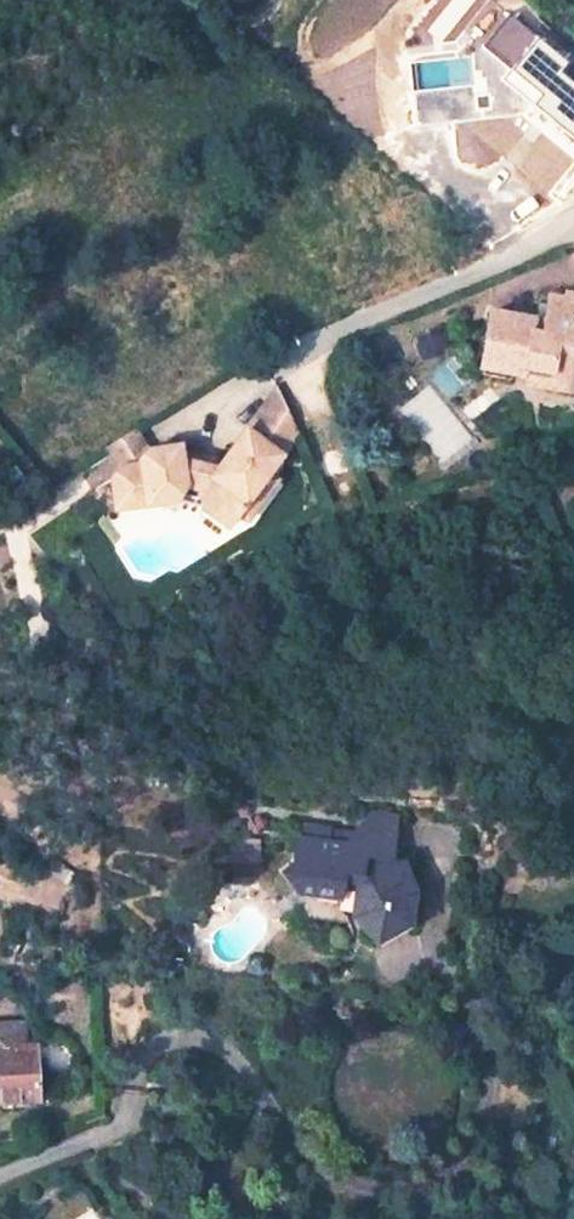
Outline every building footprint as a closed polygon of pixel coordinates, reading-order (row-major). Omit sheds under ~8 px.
[(474,49),(534,99),(528,106),(573,145),(573,108),(547,86),(554,79),(492,27),(474,49)] [(487,332),(484,380),(506,382),(505,396),(573,398),(573,346),(573,329),(573,302),(565,302),(561,312),(547,311),(544,336),(487,332)] [(506,382),(484,380),(484,396),(505,396),(506,382)] [(166,452),(135,459),(132,459),(131,458),(118,434),(87,451),(104,481),(94,487),(95,522),(119,519),(124,531),(155,527),(165,512),(182,514),(184,535),(214,552),(235,520),(246,527),(265,498),(255,491),(285,445),(262,395),(208,478),(170,468),(166,452)] [(359,797),(334,820),(333,832),(374,837),(382,800),(359,797)] [(334,820),(290,816),(286,838),(275,850),(293,869),(349,876),(352,870),(364,872),(358,902),(382,923),(414,913),(421,879),(404,841),(374,837),(333,832),(334,820)] [(5,1102),(6,1110),(30,1107),(30,1101),(41,1100),(36,1051),(24,1052),(21,1023),(0,1025),(0,1103),(5,1102)]
